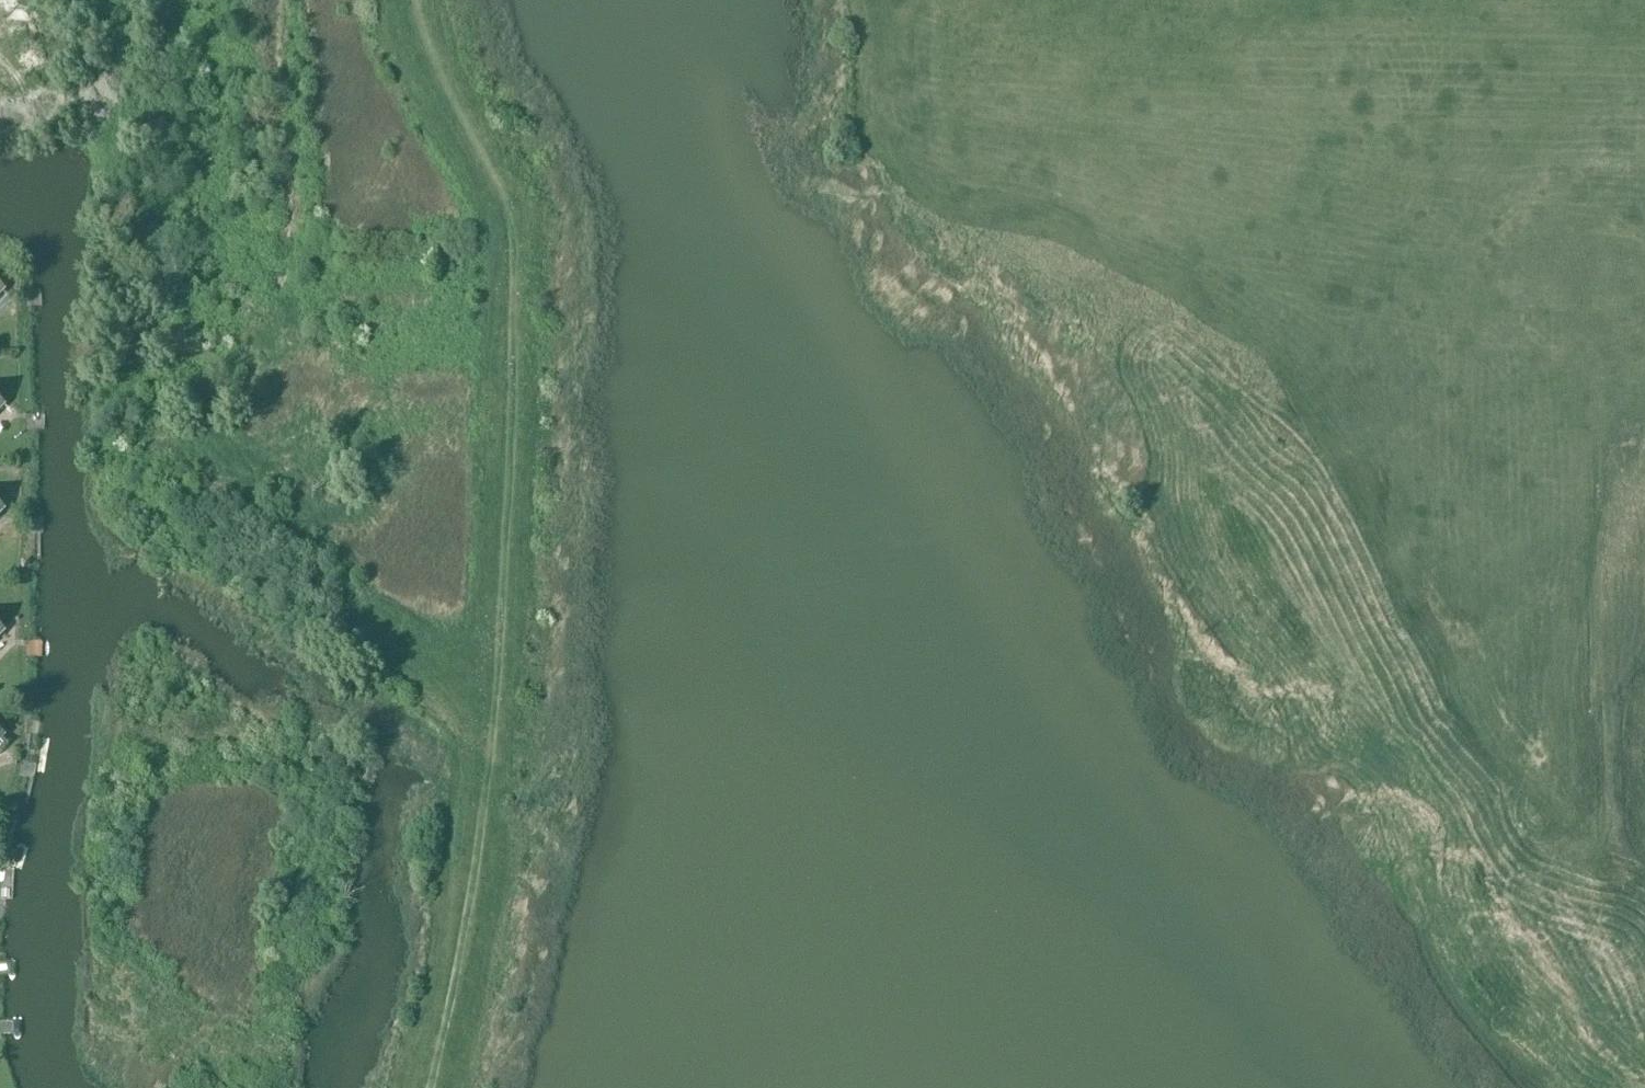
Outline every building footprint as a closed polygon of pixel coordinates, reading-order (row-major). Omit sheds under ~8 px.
[(8,745),(0,737),(3,735),(0,732),(0,753),(8,745)]
